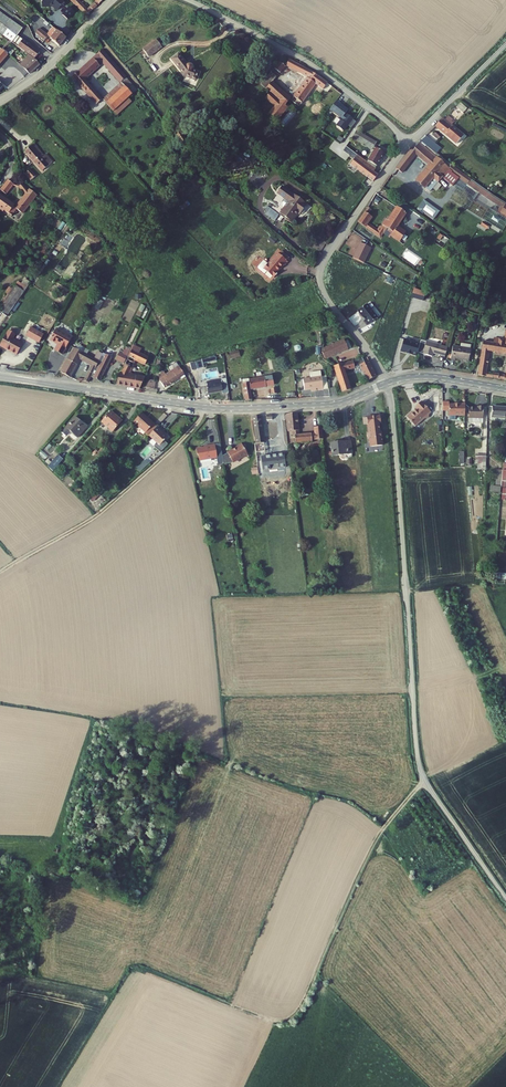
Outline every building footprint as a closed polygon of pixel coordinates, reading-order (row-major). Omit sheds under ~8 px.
[(59,10),(66,3),(63,0),(44,0),(44,5),(54,5),(59,10)] [(87,15),(94,9),(92,7),(91,7),(89,10),(79,0),(72,0),(87,15)] [(71,8),(64,15),(69,20),(76,13),(71,8)] [(0,14),(0,32),(14,42),(18,37),(23,30),(1,12),(0,14)] [(43,44),(54,53),(59,46),(60,47),(66,39),(54,29),(48,36),(40,29),(36,34),(45,41),(43,44)] [(23,41),(18,37),(14,42),(13,43),(19,47),(20,46),(23,41)] [(30,46),(23,41),(20,46),(27,52),(30,46)] [(27,52),(36,59),(40,54),(30,46),(27,52)] [(158,53),(151,46),(139,58),(146,65),(158,53)] [(8,55),(0,48),(0,65),(8,55)] [(126,78),(103,51),(97,56),(103,63),(121,83),(126,78)] [(103,63),(97,56),(94,59),(100,66),(103,63)] [(185,67),(175,57),(170,63),(184,78),(195,82),(198,74),(191,72),(192,68),(190,66),(187,65),(185,67)] [(22,66),(31,75),(41,66),(32,58),(29,61),(28,60),(22,66)] [(100,66),(94,59),(74,77),(88,92),(86,93),(90,97),(91,96),(99,104),(104,99),(87,81),(102,67),(100,66)] [(313,71),(288,59),(286,66),(308,77),(292,100),(300,107),(316,84),(328,92),(332,87),(312,72),(313,71)] [(285,66),(280,62),(273,69),(279,73),(285,66)] [(10,89),(25,78),(22,75),(20,77),(17,74),(12,78),(4,69),(3,70),(0,67),(0,80),(2,82),(4,81),(10,89)] [(276,77),(270,73),(260,84),(271,93),(265,99),(276,107),(269,115),(278,121),(288,108),(285,106),(291,98),(272,82),(276,77)] [(132,95),(121,83),(104,99),(114,111),(132,95)] [(348,110),(337,101),(331,109),(344,120),(345,119),(346,120),(346,121),(344,123),(341,120),(340,122),(347,127),(353,119),(348,115),(347,117),(345,115),(348,110)] [(461,102),(457,106),(464,112),(468,108),(461,102)] [(448,116),(445,120),(451,124),(454,120),(448,116)] [(463,133),(442,118),(435,126),(457,142),(459,139),(463,133)] [(347,127),(340,122),(338,125),(338,127),(344,131),(347,127)] [(435,126),(456,142),(457,142),(435,126)] [(377,138),(359,128),(356,134),(355,135),(361,139),(363,136),(373,142),(372,145),(377,138)] [(355,135),(353,134),(352,137),(371,148),(372,145),(361,139),(355,135)] [(428,137),(425,135),(418,141),(421,143),(422,142),(423,143),(428,137)] [(361,139),(372,145),(373,142),(363,136),(361,139)] [(433,142),(428,137),(423,143),(425,145),(429,148),(433,142)] [(423,147),(418,142),(411,150),(413,151),(412,152),(415,154),(428,165),(415,181),(429,192),(441,176),(449,167),(423,147)] [(440,147),(433,142),(429,148),(435,153),(440,147)] [(43,171),(52,163),(45,156),(34,144),(26,151),(43,171)] [(429,148),(425,145),(423,147),(449,167),(451,164),(435,153),(429,148)] [(382,151),(374,146),(366,159),(375,164),(382,151)] [(412,152),(409,149),(395,168),(401,172),(415,154),(412,152)] [(351,151),(348,156),(349,157),(345,161),(372,181),(377,175),(364,166),(366,162),(351,151)] [(46,154),(45,156),(52,163),(54,162),(46,154)] [(30,170),(25,162),(19,165),(23,177),(30,170)] [(379,172),(366,162),(364,166),(377,175),(379,172)] [(451,164),(449,167),(452,170),(459,175),(462,171),(451,164)] [(452,170),(449,167),(441,176),(444,180),(452,170)] [(462,171),(459,175),(459,176),(505,207),(503,212),(505,213),(505,212),(505,200),(462,171)] [(0,191),(7,196),(15,185),(8,180),(0,191)] [(20,217),(22,214),(23,215),(37,196),(29,190),(28,191),(27,191),(27,189),(22,184),(17,189),(20,189),(26,194),(16,207),(0,196),(0,210),(3,212),(5,211),(12,216),(16,210),(18,212),(16,214),(20,217)] [(306,204),(283,187),(278,194),(289,202),(280,214),(292,222),(306,204)] [(418,208),(434,219),(441,210),(425,198),(418,208)] [(370,209),(366,207),(356,221),(379,238),(381,235),(386,239),(390,234),(397,240),(403,231),(395,226),(404,212),(397,207),(378,231),(366,223),(371,216),(367,213),(370,209)] [(505,226),(505,218),(489,207),(483,218),(493,224),(492,225),(502,232),(505,226)] [(8,223),(12,216),(5,211),(3,212),(0,217),(8,223)] [(480,227),(487,230),(490,224),(483,221),(480,227)] [(367,246),(359,242),(352,258),(362,262),(371,244),(368,242),(367,246)] [(283,254),(280,257),(287,262),(289,259),(283,254)] [(276,259),(275,258),(269,265),(266,262),(264,263),(259,269),(259,271),(266,276),(268,274),(274,279),(278,274),(277,273),(288,263),(287,262),(280,257),(279,255),(276,259)] [(27,287),(19,280),(16,285),(24,291),(27,287)] [(16,285),(0,307),(0,311),(7,316),(24,291),(16,285)] [(426,292),(413,286),(411,295),(422,301),(426,292)] [(366,303),(358,310),(365,319),(364,320),(367,324),(377,316),(366,303)] [(31,328),(26,336),(38,343),(43,335),(31,328)] [(71,337),(55,328),(49,340),(57,344),(54,350),(62,354),(71,337)] [(0,346),(16,355),(22,344),(13,338),(15,334),(8,331),(0,346)] [(410,338),(404,337),(400,349),(411,351),(410,351),(416,353),(417,352),(420,341),(415,340),(416,338),(410,336),(410,338)] [(495,337),(494,342),(482,340),(477,375),(485,376),(486,371),(489,351),(505,353),(505,338),(504,338),(495,337)] [(417,352),(423,353),(432,355),(433,352),(445,355),(447,347),(426,341),(420,340),(420,341),(417,352)] [(320,350),(324,359),(347,350),(344,341),(320,350)] [(471,346),(461,343),(460,347),(452,345),(449,359),(453,360),(454,358),(467,362),(471,346)] [(126,358),(130,351),(122,347),(118,354),(126,358)] [(94,359),(75,348),(72,353),(80,359),(91,366),(85,377),(78,376),(77,380),(89,381),(93,372),(94,373),(99,362),(102,357),(97,354),(94,359)] [(138,351),(132,348),(122,370),(121,370),(116,384),(128,386),(133,372),(129,372),(135,358),(145,363),(149,356),(138,351)] [(102,357),(99,362),(94,373),(95,373),(94,377),(100,380),(113,355),(107,352),(106,352),(104,351),(102,357)] [(72,353),(61,371),(70,376),(80,359),(72,353)] [(163,360),(159,358),(155,366),(161,369),(164,363),(162,362),(163,360)] [(362,358),(353,362),(355,368),(359,367),(358,365),(363,362),(362,358)] [(202,363),(201,359),(195,361),(197,369),(204,367),(202,363)] [(363,362),(358,365),(359,367),(366,381),(375,377),(368,360),(363,362)] [(353,362),(333,367),(341,392),(350,388),(344,370),(355,368),(353,362)] [(174,370),(170,372),(171,374),(168,376),(172,382),(178,377),(183,374),(177,365),(172,368),(174,370)] [(146,375),(133,372),(128,386),(140,387),(146,375)] [(170,372),(165,375),(162,378),(161,377),(159,378),(159,377),(157,378),(160,381),(158,382),(162,388),(172,382),(168,376),(171,374),(170,372)] [(305,380),(298,381),(299,392),(306,391),(313,390),(314,393),(318,392),(316,379),(316,373),(305,375),(305,380)] [(157,380),(150,377),(145,388),(156,390),(157,387),(154,386),(157,380)] [(249,380),(249,382),(250,385),(251,390),(266,387),(266,386),(273,384),(272,378),(264,379),(264,378),(249,380)] [(228,393),(226,383),(206,385),(207,392),(221,390),(222,393),(228,393)] [(252,399),(251,390),(250,385),(243,386),(244,400),(252,399)] [(415,411),(409,416),(418,425),(427,417),(428,419),(430,418),(432,414),(431,413),(433,411),(423,400),(417,405),(420,409),(416,412),(415,411)] [(458,414),(467,414),(467,402),(461,402),(461,403),(451,404),(451,401),(444,401),(445,410),(451,410),(451,417),(452,418),(457,419),(458,417),(458,414)] [(480,408),(471,407),(471,417),(475,418),(475,421),(485,421),(485,405),(480,405),(480,408)] [(493,405),(492,415),(505,416),(505,406),(493,405)] [(119,406),(109,417),(120,427),(129,416),(119,406)] [(382,406),(369,409),(369,410),(370,416),(372,425),(370,425),(372,431),(373,430),(374,438),(387,436),(384,422),(383,423),(381,414),(384,414),(382,406)] [(301,410),(290,411),(293,429),(297,429),(299,442),(320,440),(319,438),(325,438),(324,424),(318,425),(319,432),(305,433),(301,410)] [(148,411),(140,420),(150,429),(158,420),(148,411)] [(82,412),(69,427),(72,431),(77,426),(84,432),(93,421),(82,412)] [(255,415),(259,441),(267,441),(266,439),(266,436),(263,414),(255,415)] [(158,420),(150,429),(153,431),(161,423),(158,420)] [(153,431),(150,434),(161,444),(169,435),(162,429),(165,426),(161,423),(153,431)] [(114,437),(102,450),(106,454),(118,441),(114,437)] [(247,444),(244,438),(239,441),(240,442),(230,448),(224,449),(226,459),(235,458),(250,450),(249,448),(247,444)] [(269,439),(266,439),(267,441),(259,441),(260,448),(259,448),(260,461),(265,460),(263,447),(273,446),(272,438),(269,439)] [(353,439),(334,442),(335,454),(347,453),(348,457),(354,456),(354,452),(353,439)] [(219,453),(217,440),(206,442),(207,444),(198,445),(202,457),(219,453)] [(150,445),(142,453),(147,458),(155,449),(150,445)] [(65,451),(54,463),(60,468),(70,455),(65,451)] [(481,468),(487,469),(488,456),(476,456),(476,464),(481,464),(481,468)] [(138,468),(140,470),(150,461),(147,459),(138,468)]
